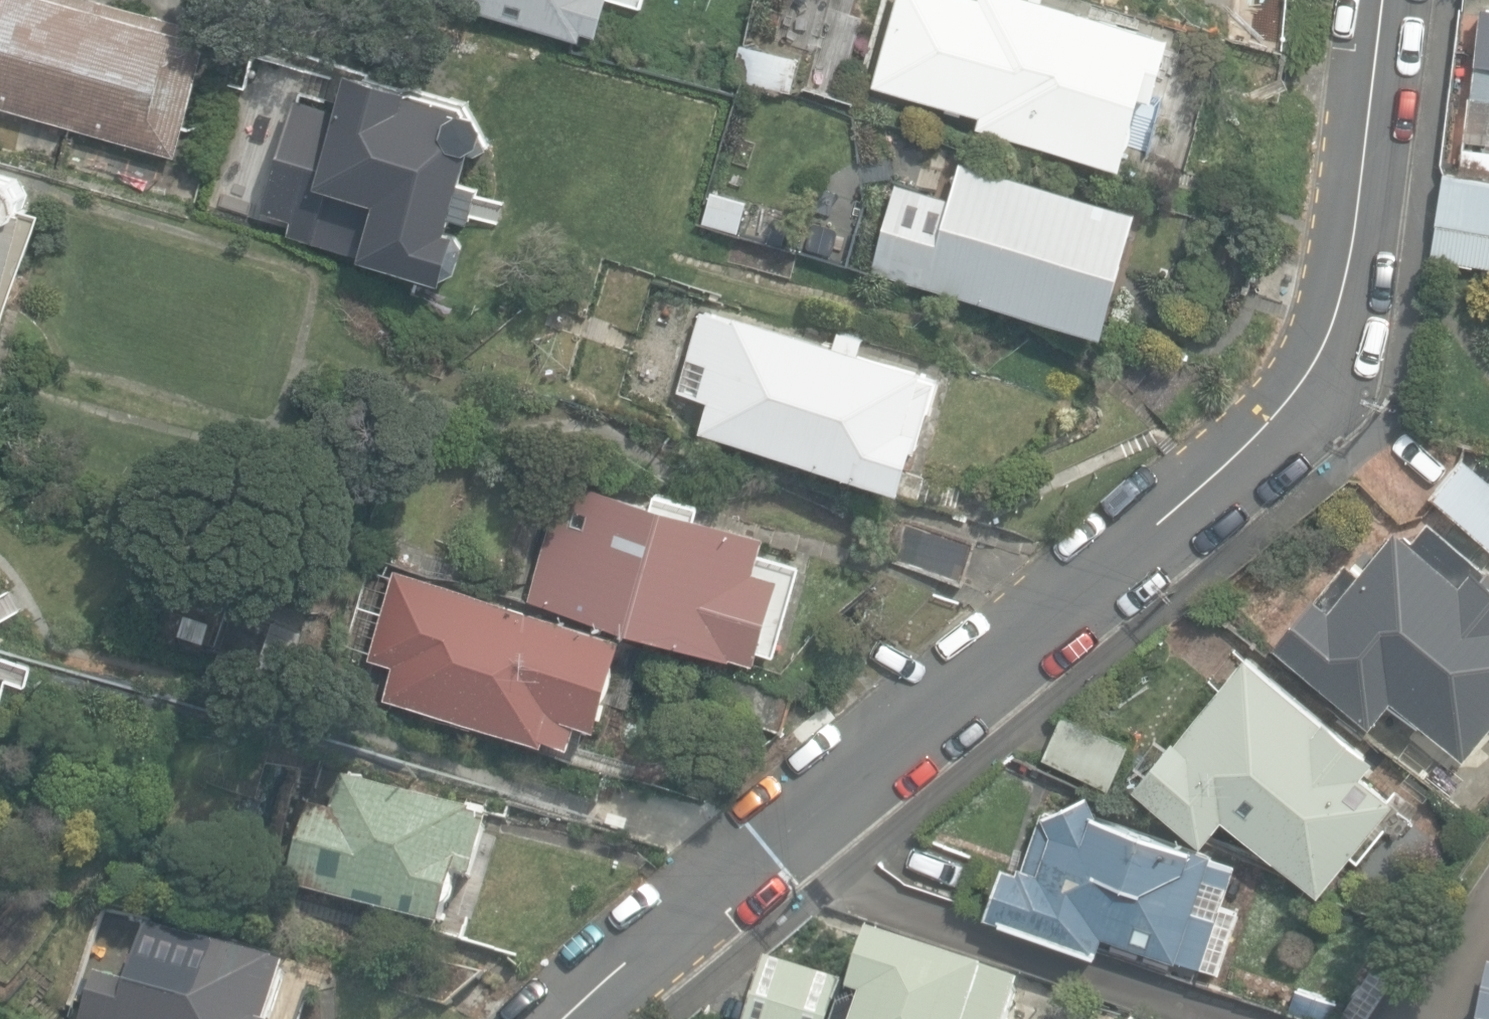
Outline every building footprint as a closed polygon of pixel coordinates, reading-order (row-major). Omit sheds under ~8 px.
[(98,0),(9,0),(0,31),(0,106),(73,126),(108,3),(98,0)] [(9,0),(0,0),(0,31),(9,0)] [(583,39),(585,32),(597,35),(607,0),(443,0),(583,39)] [(645,0),(612,0),(643,8),(645,0)] [(1125,165),(1145,94),(1158,97),(1175,34),(1154,28),(1159,11),(1118,0),(986,0),(974,43),(947,36),(955,8),(926,0),(920,0),(903,64),(940,74),(944,59),(969,65),(960,100),(986,108),(981,127),(1125,165)] [(213,33),(108,3),(73,126),(178,156),(213,33)] [(1477,93),(1473,93),(1464,170),(1488,175),(1488,6),(1477,93)] [(736,81),(794,94),(801,61),(744,47),(736,81)] [(367,255),(453,279),(454,272),(463,270),(469,244),(463,234),(464,230),(454,227),(477,149),(480,152),(493,144),(491,137),(494,125),(489,110),(417,89),(418,84),(357,65),(344,108),(298,93),(272,177),(248,169),(239,199),(265,207),(264,210),(323,226),(335,185),(383,199),(367,255)] [(873,272),(1105,336),(1140,209),(965,161),(957,189),(938,184),(935,195),(898,185),(873,272)] [(1452,168),(1436,256),(1488,266),(1488,175),(1464,170),(1452,168)] [(31,210),(22,209),(28,196),(21,178),(0,172),(0,308),(31,210)] [(740,231),(747,201),(713,192),(705,223),(740,231)] [(703,429),(907,490),(941,376),(926,372),(928,368),(861,348),(864,338),(841,331),(838,342),(738,312),(736,319),(704,309),(680,389),(712,398),(703,429)] [(530,597),(761,662),(764,649),(780,653),(806,563),(763,551),(769,531),(702,513),(706,501),(659,487),(655,499),(565,474),(530,597)] [(1468,758),(1488,732),(1488,563),(1432,517),(1416,537),(1400,524),(1362,570),(1349,559),(1319,596),(1316,593),(1274,644),(1373,725),(1395,699),(1468,758)] [(898,564),(964,582),(975,542),(909,524),(898,564)] [(550,736),(577,744),(584,719),(603,724),(629,633),(398,568),(396,575),(377,570),(362,622),(381,627),(372,658),(397,665),(388,695),(548,740),(550,736)] [(206,645),(212,616),(185,610),(179,639),(206,645)] [(302,663),(311,626),(277,617),(268,654),(302,663)] [(1228,816),(1321,891),(1396,798),(1365,773),(1379,756),(1330,716),(1326,720),(1249,657),(1182,740),(1177,736),(1137,786),(1206,842),(1228,816)] [(761,683),(751,719),(786,729),(796,693),(761,683)] [(1046,758),(1114,786),(1132,744),(1063,715),(1046,758)] [(287,888),(442,935),(460,877),(476,882),(493,825),(343,779),(333,813),(311,806),(287,888)] [(1206,877),(1215,852),(1099,811),(1093,792),(1045,815),(1028,866),(1021,864),(1020,868),(1003,862),(985,915),(1098,953),(1106,932),(1204,965),(1221,916),(1196,908),(1206,877)] [(1241,860),(1215,852),(1206,877),(1233,885),(1241,860)] [(291,970),(148,926),(137,962),(105,953),(85,1018),(277,1018),(291,970)] [(1022,983),(871,932),(869,931),(840,1018),(1010,1018),(1022,983)] [(842,981),(765,958),(746,1018),(830,1018),(842,981)] [(1311,1018),(1331,1018),(1338,998),(1296,985),(1288,1012),(1311,1018)]
